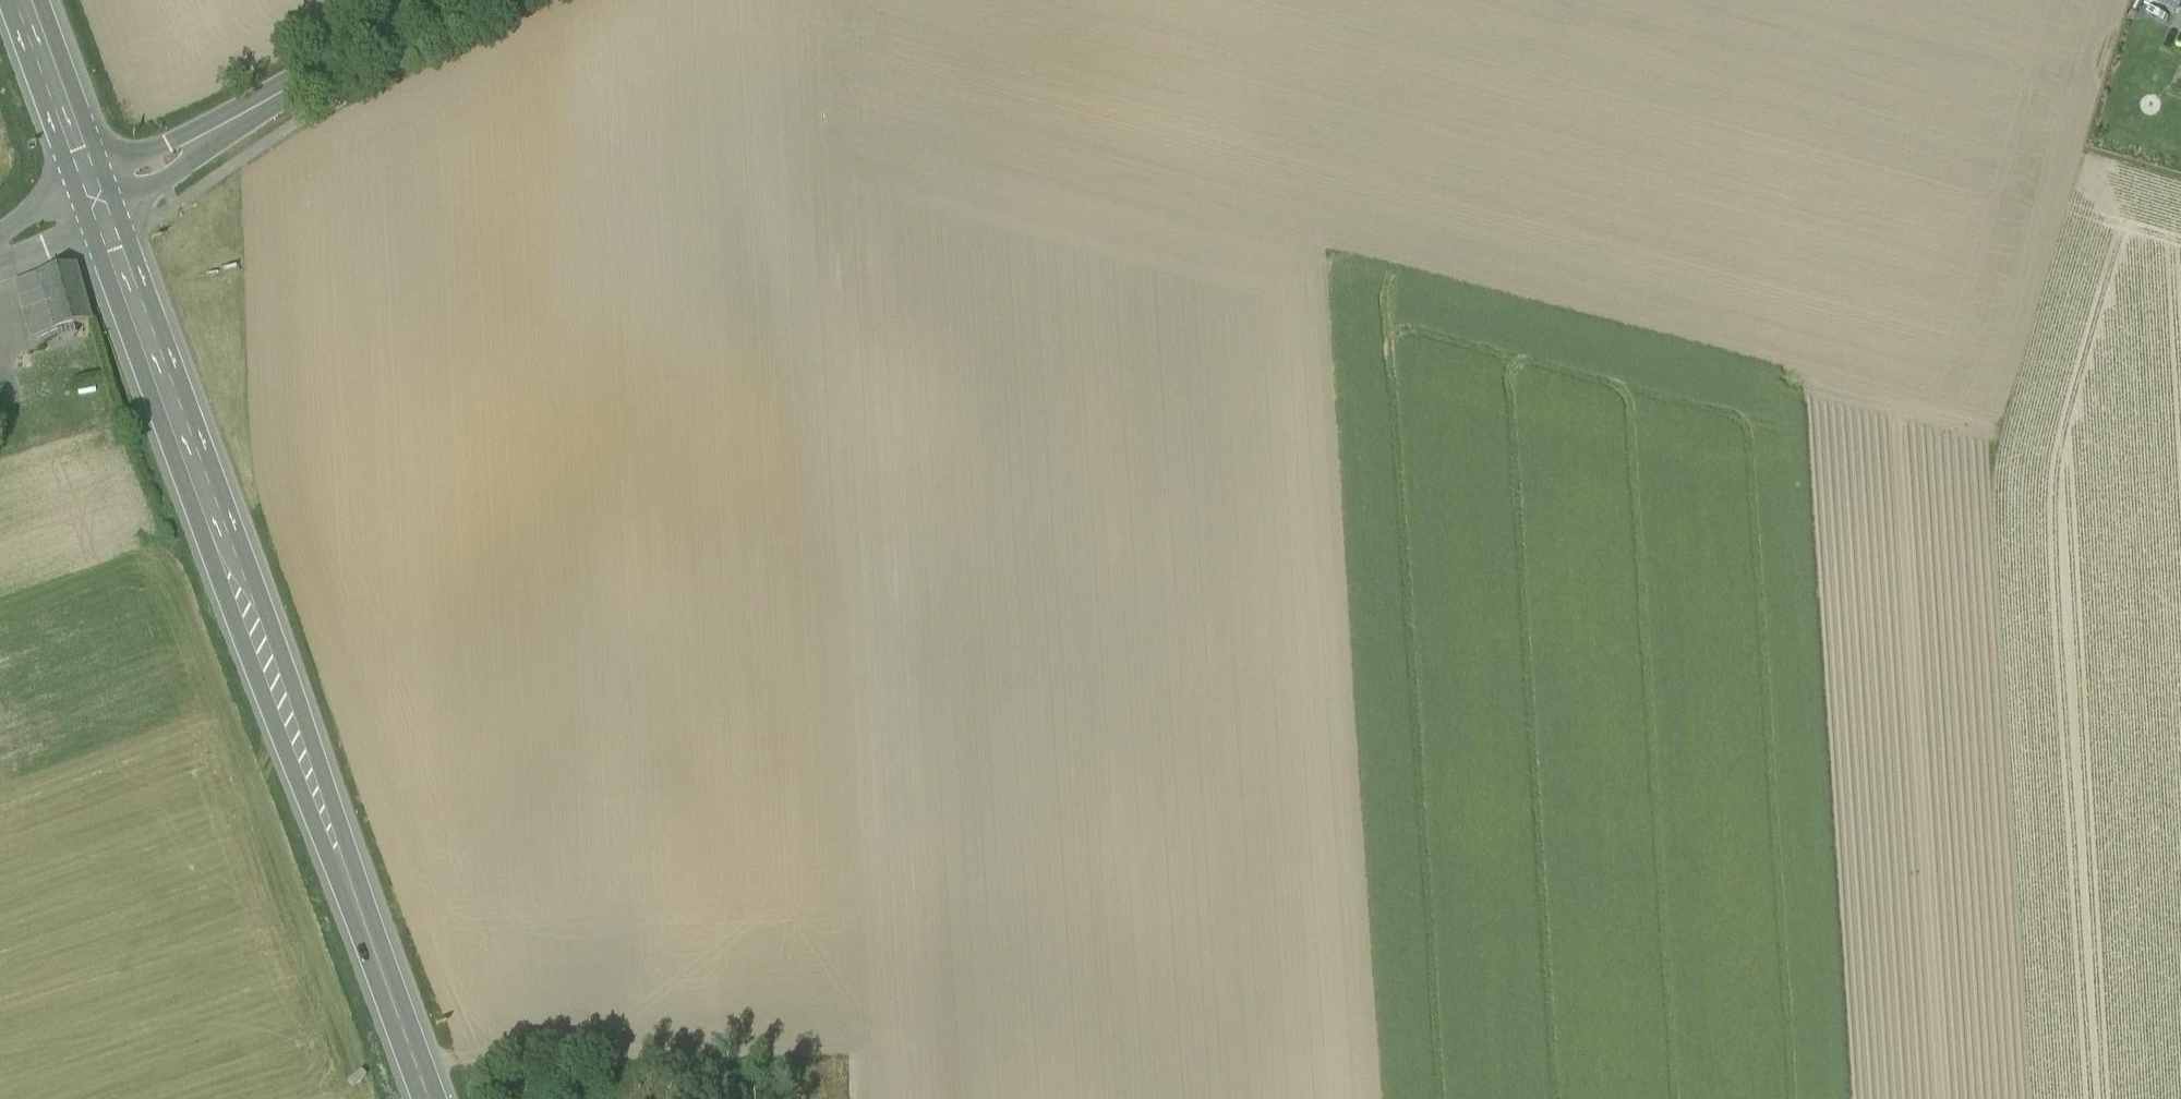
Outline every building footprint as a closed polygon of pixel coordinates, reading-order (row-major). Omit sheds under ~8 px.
[(2178,9),(2180,3),(2180,0),(2159,0),(2178,9)] [(76,266),(15,282),(31,340),(91,322),(76,266)]
